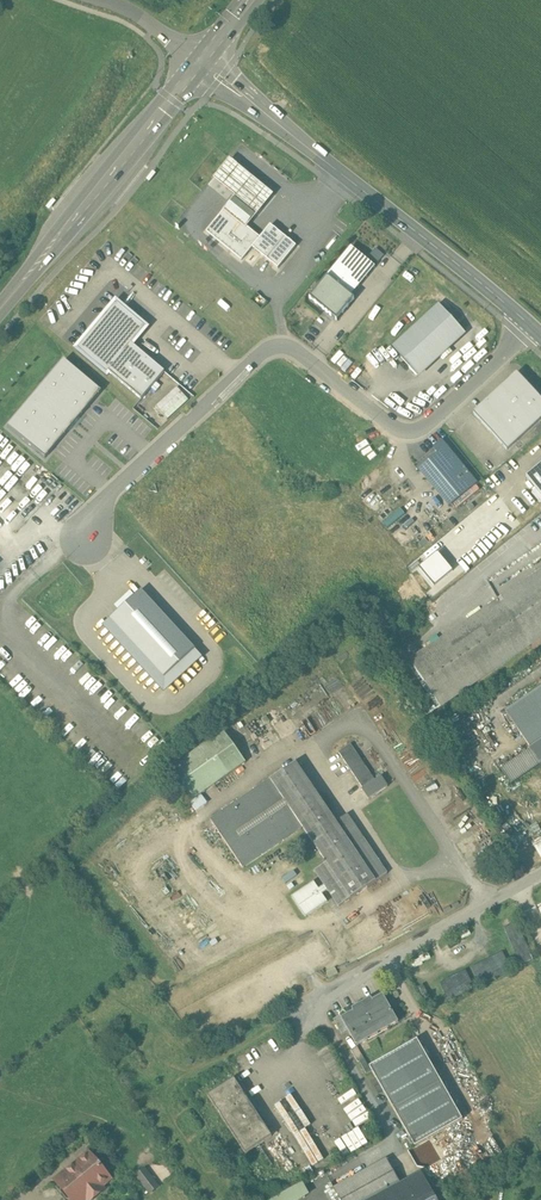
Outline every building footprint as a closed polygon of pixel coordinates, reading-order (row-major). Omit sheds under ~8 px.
[(237,171),(224,161),(209,181),(220,190),(232,199),(224,209),(246,226),(269,196),(237,171)] [(246,226),(224,209),(206,232),(242,260),(252,248),(260,238),(246,226)] [(283,235),(270,225),(260,238),(252,248),(278,268),(296,246),(283,235)] [(328,269),(349,285),(372,255),(352,239),(328,269)] [(328,269),(309,293),(336,314),(355,290),(349,285),(328,269)] [(116,303),(78,349),(88,357),(87,357),(107,373),(109,371),(132,344),(145,328),(116,303)] [(439,305),(393,348),(417,374),(463,332),(439,305)] [(164,372),(132,344),(109,371),(141,399),(164,372)] [(101,391),(64,360),(8,426),(45,458),(101,391)] [(517,373),(473,413),(507,450),(540,419),(540,399),(517,373)] [(156,405),(168,419),(193,396),(180,382),(156,405)] [(477,483),(446,447),(419,469),(422,474),(423,474),(449,506),(477,483)] [(526,477),(540,495),(540,464),(526,477)] [(510,592),(508,589),(505,591),(507,595),(498,600),(529,646),(540,638),(540,571),(510,592)] [(195,650),(141,591),(108,621),(163,680),(195,650)] [(498,600),(410,661),(440,706),(529,646),(498,600)] [(506,712),(531,749),(540,763),(540,688),(506,712)] [(246,762),(223,731),(207,743),(229,774),(246,762)] [(207,743),(168,771),(190,802),(229,774),(207,743)] [(375,780),(350,744),(338,752),(363,788),(375,780)] [(540,763),(531,749),(501,769),(511,784),(540,763)] [(94,763),(102,772),(113,761),(104,753),(94,763)] [(335,822),(295,763),(271,780),(303,828),(327,863),(315,871),(325,885),(328,890),(339,907),(387,874),(347,814),(335,822)] [(363,788),(362,789),(369,799),(388,787),(381,776),(375,780),(363,788)] [(271,780),(210,820),(243,868),(303,828),(271,780)] [(314,882),(292,897),(305,916),(327,902),(322,894),(328,890),(325,885),(319,889),(314,882)] [(519,964),(531,960),(519,922),(507,925),(519,964)] [(501,951),(470,966),(476,978),(507,962),(501,951)] [(464,968),(439,982),(446,994),(471,980),(464,968)] [(383,995),(372,1001),(371,998),(352,1009),(353,1012),(342,1018),(341,1018),(348,1031),(357,1046),(398,1022),(383,995)] [(341,1015),(333,1019),(342,1034),(348,1031),(341,1018),(342,1018),(341,1015)] [(463,1120),(417,1040),(370,1067),(415,1147),(463,1120)] [(365,1061),(357,1046),(351,1050),(359,1064),(365,1061)] [(272,1136),(234,1079),(208,1096),(246,1154),(272,1136)] [(322,1160),(305,1127),(308,1126),(293,1095),(277,1103),(309,1166),(322,1160)] [(93,1163),(96,1160),(90,1154),(74,1167),(72,1165),(66,1169),(68,1172),(59,1180),(67,1190),(65,1191),(65,1194),(68,1198),(71,1198),(73,1197),(75,1199),(82,1199),(107,1180),(101,1172),(101,1171),(100,1170),(101,1170),(100,1168),(99,1169),(98,1168),(97,1168),(93,1163)] [(334,1188),(340,1199),(374,1199),(401,1185),(387,1159),(334,1188)] [(160,1187),(146,1168),(135,1175),(149,1195),(160,1187)] [(374,1199),(435,1199),(421,1174),(401,1185),(374,1199)] [(265,1199),(295,1199),(307,1193),(302,1184),(301,1181),(265,1199)]
